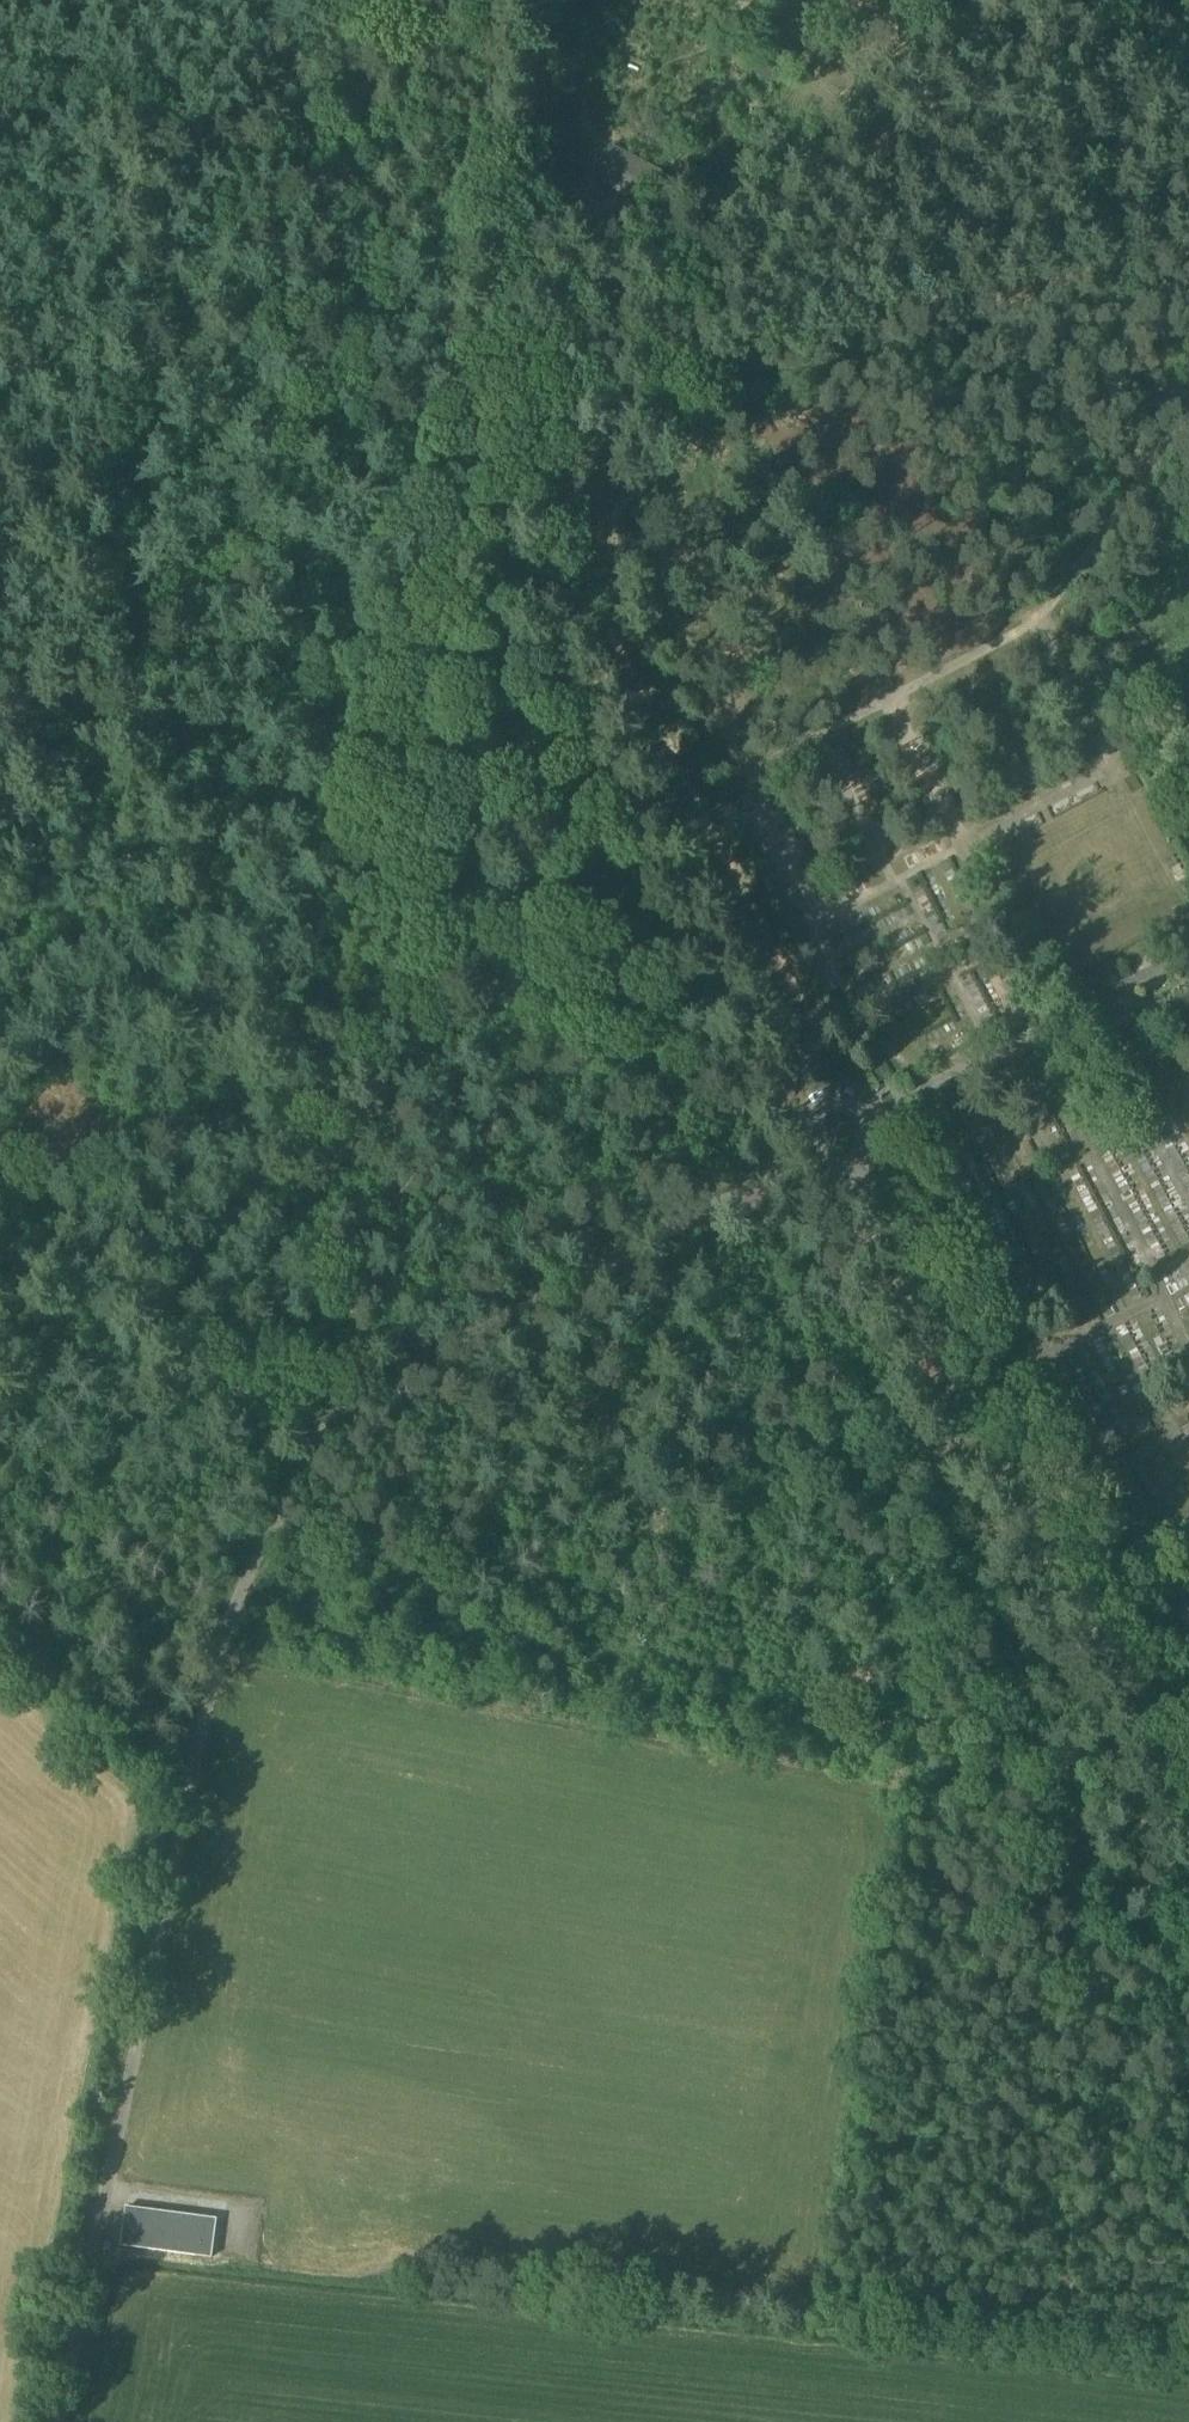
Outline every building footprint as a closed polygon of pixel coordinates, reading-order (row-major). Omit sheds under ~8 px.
[(647,211),(665,175),(613,147),(595,184),(647,211)] [(211,2259),(216,2220),(125,2208),(120,2247),(211,2259)]
